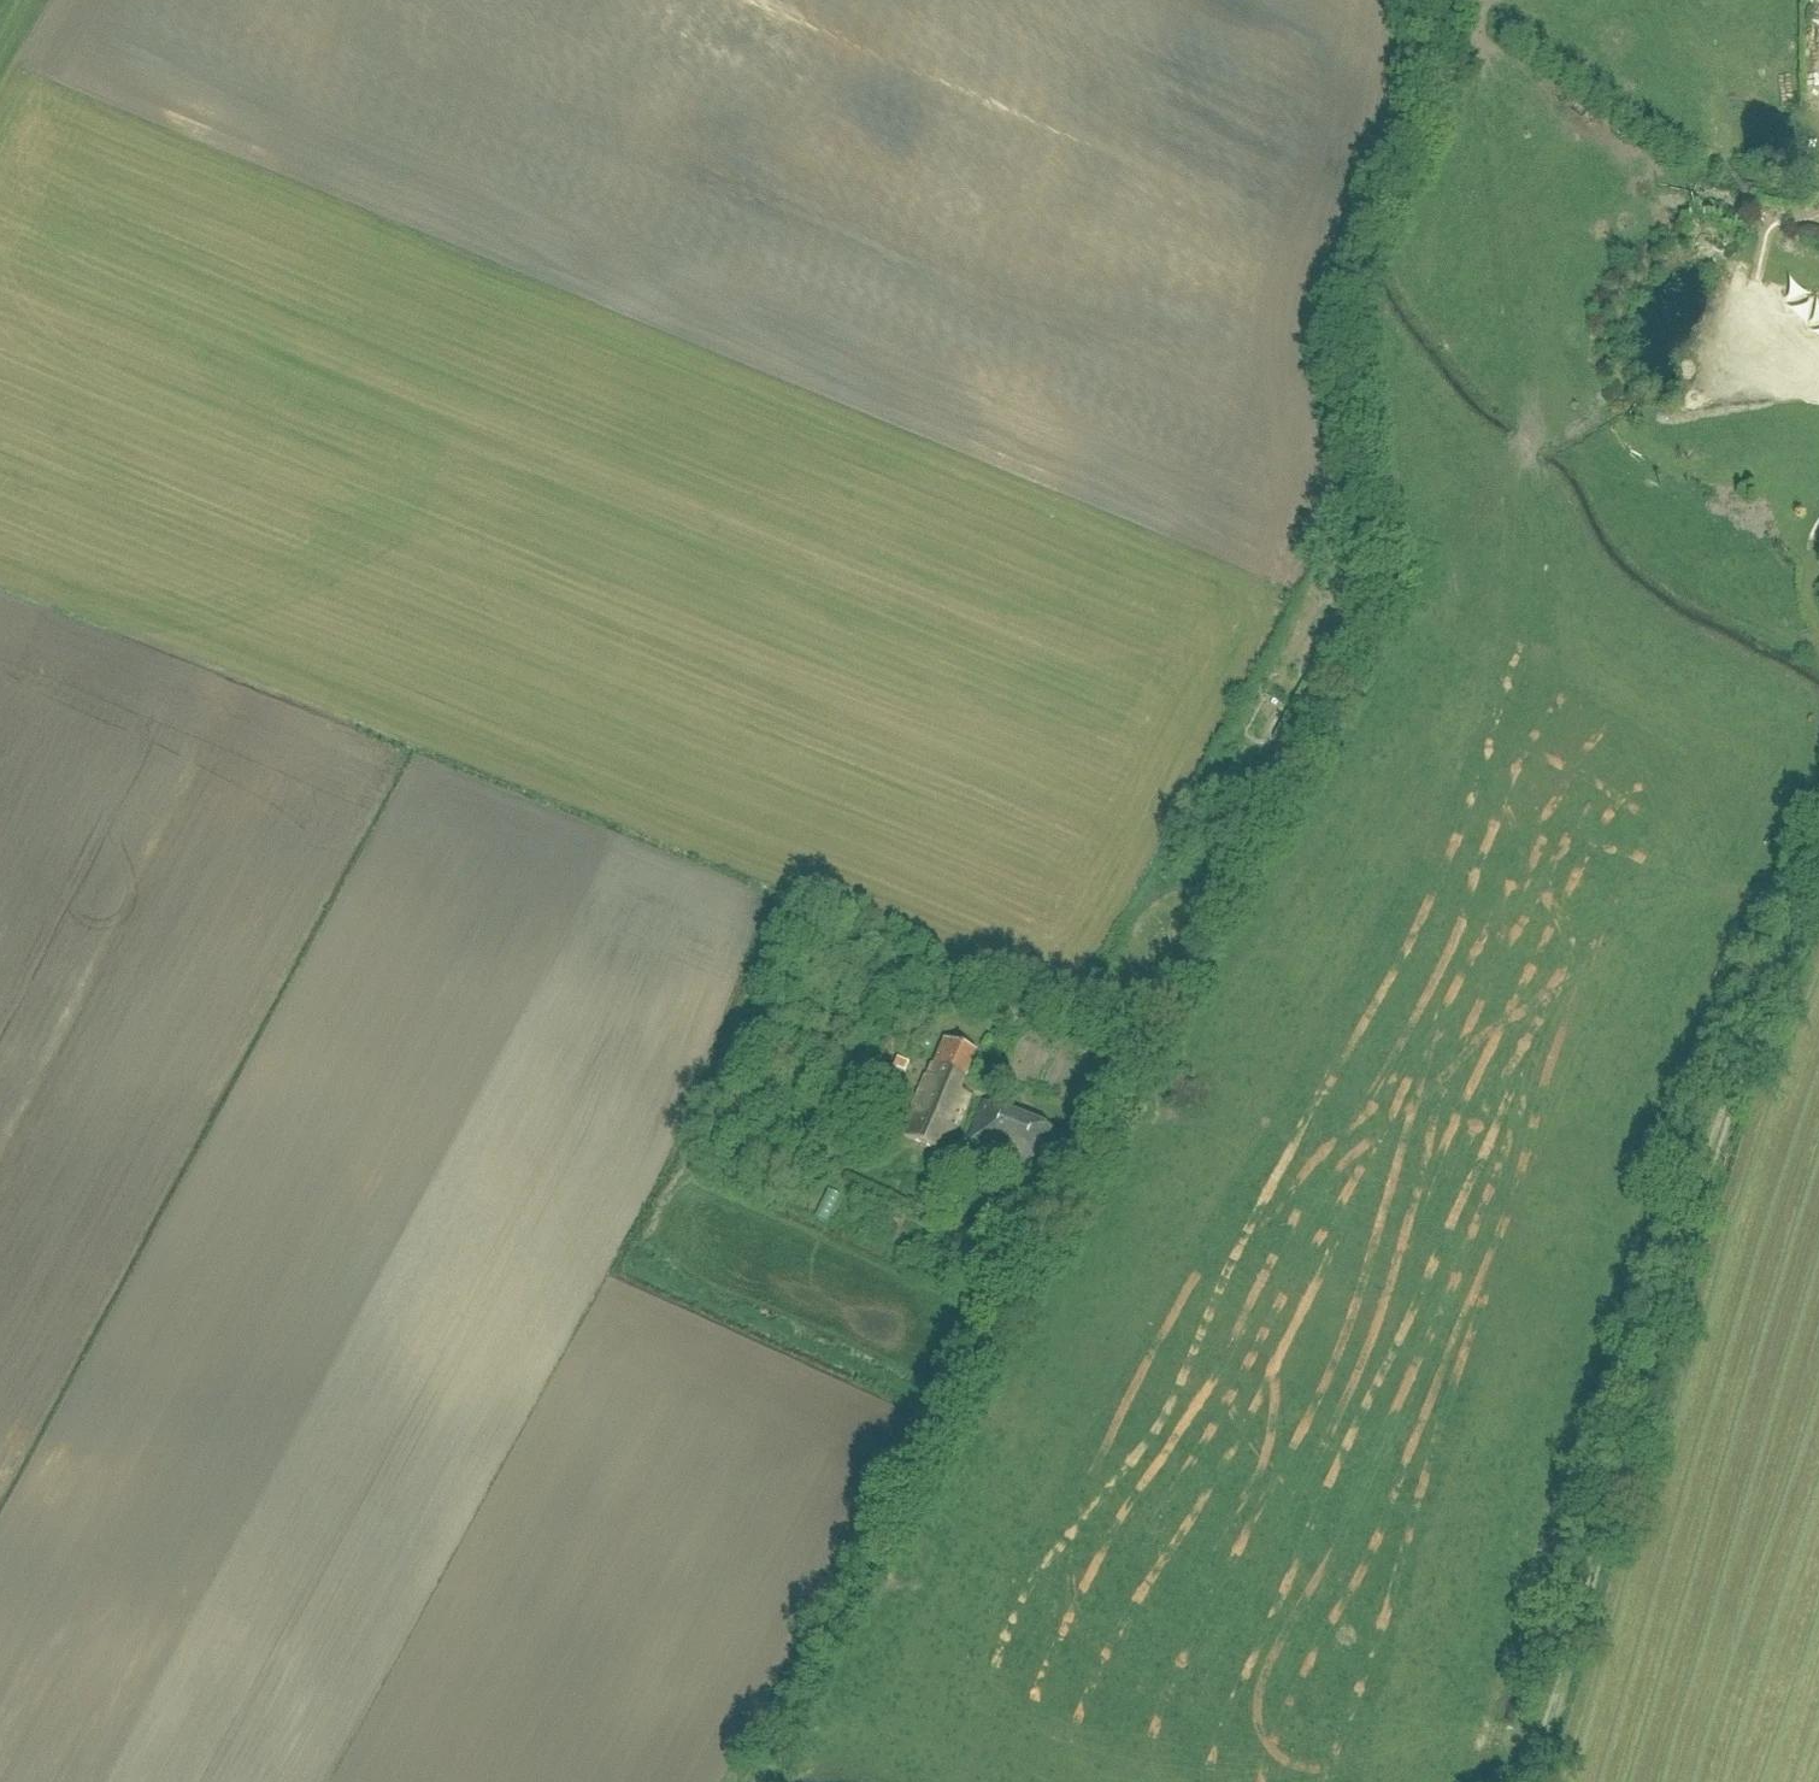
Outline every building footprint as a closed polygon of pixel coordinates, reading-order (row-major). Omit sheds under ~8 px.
[(931,1065),(900,1138),(943,1156),(951,1137),(952,1137),(968,1099),(958,1094),(975,1055),(943,1042),(933,1066),(931,1065)] [(1060,1135),(983,1102),(965,1142),(1043,1176),(1060,1135)]
